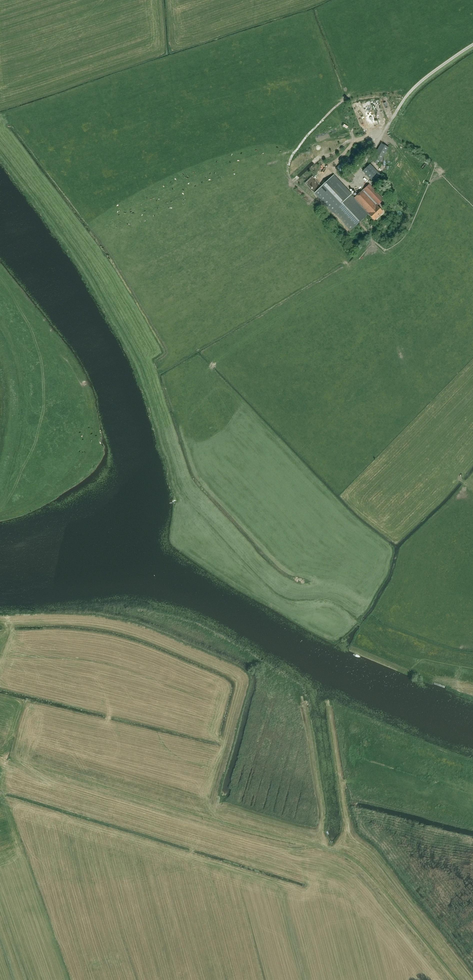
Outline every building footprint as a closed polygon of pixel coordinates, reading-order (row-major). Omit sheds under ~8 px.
[(371,160),(378,164),(388,147),(381,143),(371,160)] [(372,182),(380,175),(370,164),(362,171),(372,182)] [(374,220),(383,212),(377,205),(383,200),(369,184),(354,197),(333,175),(314,193),(350,231),(368,214),(374,220)]
